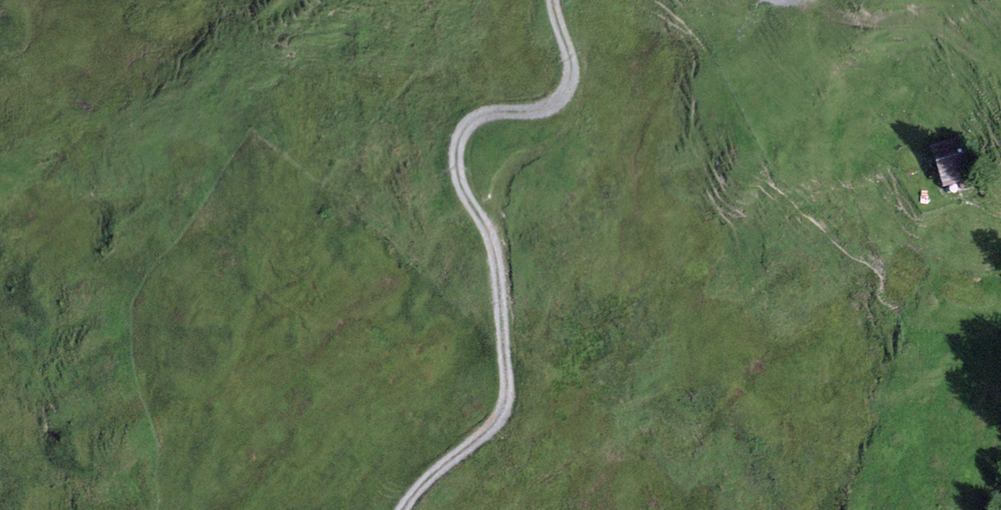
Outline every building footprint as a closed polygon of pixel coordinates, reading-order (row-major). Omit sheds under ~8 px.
[(962,135),(930,145),(942,183),(974,174),(962,135)]
